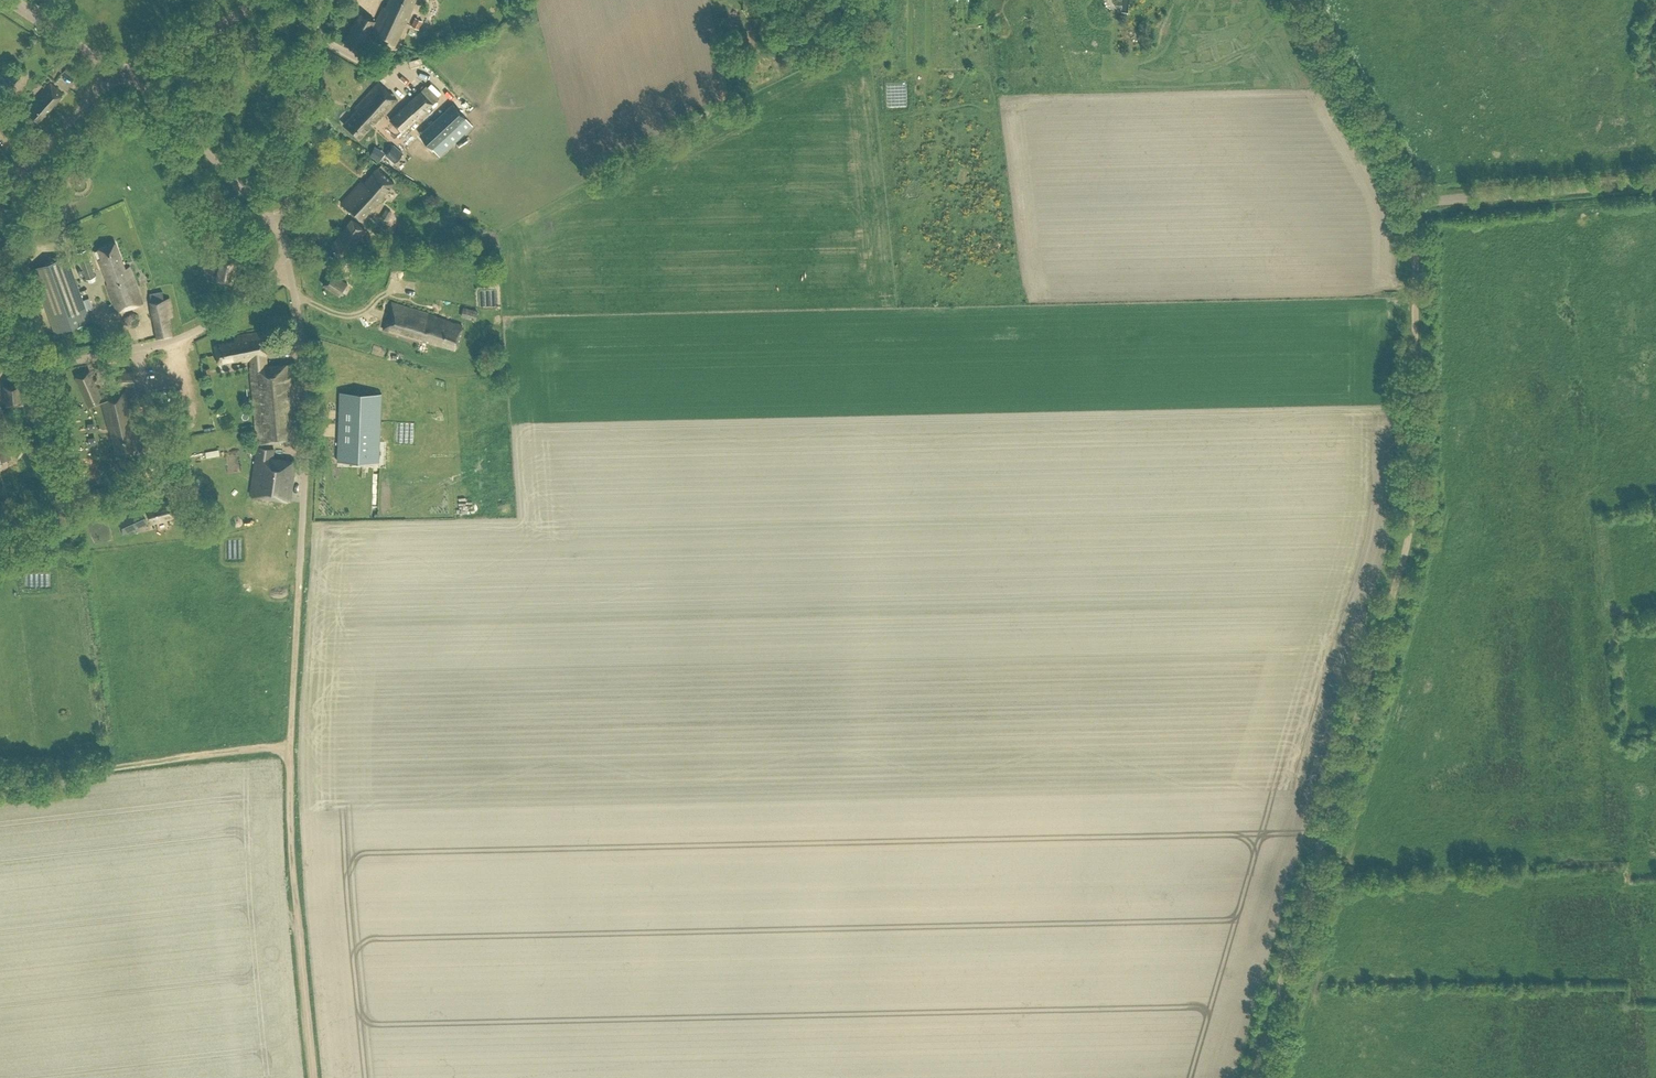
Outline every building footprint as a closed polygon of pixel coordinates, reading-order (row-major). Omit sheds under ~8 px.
[(385,7),(383,6),(370,34),(395,45),(416,0),(389,0),(385,7)] [(377,14),(364,7),(344,43),(358,50),(377,14)] [(424,28),(425,19),(417,18),(416,27),(424,28)] [(413,60),(415,66),(425,63),(423,57),(413,60)] [(66,65),(61,61),(57,67),(62,71),(73,79),(80,70),(69,62),(66,65)] [(63,94),(50,82),(40,94),(41,94),(26,111),(39,122),(51,107),(63,94)] [(398,100),(378,82),(355,107),(357,109),(344,124),(359,138),(372,124),(375,126),(398,100)] [(401,131),(433,102),(421,89),(389,118),(401,131)] [(453,102),(419,132),(439,155),(473,124),(453,102)] [(403,152),(394,144),(385,154),(395,162),(403,152)] [(394,182),(377,167),(364,183),(361,180),(341,203),(362,221),(384,196),(382,195),(394,182)] [(392,211),(385,208),(381,216),(388,220),(392,211)] [(366,230),(351,219),(331,245),(343,254),(351,244),(354,246),(366,230)] [(125,268),(115,242),(98,248),(101,257),(99,258),(108,284),(107,284),(117,312),(142,302),(129,266),(125,268)] [(96,275),(86,249),(77,252),(87,279),(96,275)] [(90,319),(67,255),(32,268),(55,332),(90,319)] [(236,258),(221,255),(216,279),(222,281),(231,282),(236,258)] [(348,282),(330,271),(322,283),(339,295),(348,282)] [(164,298),(163,291),(150,293),(151,301),(150,301),(157,337),(171,335),(168,316),(172,316),(169,297),(164,298)] [(435,314),(391,301),(383,328),(427,341),(427,340),(454,348),(462,324),(435,316),(435,314)] [(461,314),(476,319),(478,311),(463,307),(461,314)] [(235,340),(215,344),(218,362),(242,358),(242,360),(250,359),(251,366),(267,365),(266,353),(262,331),(238,335),(238,337),(235,337),(235,340)] [(251,366),(249,366),(256,443),(258,443),(257,451),(273,454),(275,441),(296,439),(290,363),(267,365),(251,366)] [(101,397),(89,370),(76,375),(90,406),(102,401),(109,428),(110,428),(116,451),(139,446),(137,434),(138,434),(126,388),(118,390),(114,391),(101,397)] [(133,371),(119,371),(120,385),(135,384),(133,371)] [(24,403),(22,382),(3,384),(5,405),(24,403)] [(338,440),(337,460),(378,461),(381,392),(340,390),(339,410),(351,411),(350,440),(338,440)] [(1,405),(0,405),(0,459),(11,457),(5,433),(8,432),(1,405)] [(256,454),(250,494),(289,500),(295,461),(256,454)] [(113,495),(109,484),(92,489),(95,500),(113,495)] [(148,486),(125,496),(128,504),(152,493),(148,486)] [(141,505),(115,516),(123,533),(135,527),(148,521),(146,517),(149,515),(151,523),(174,516),(170,499),(160,502),(161,504),(155,506),(154,503),(147,505),(147,508),(142,509),(141,505)]
